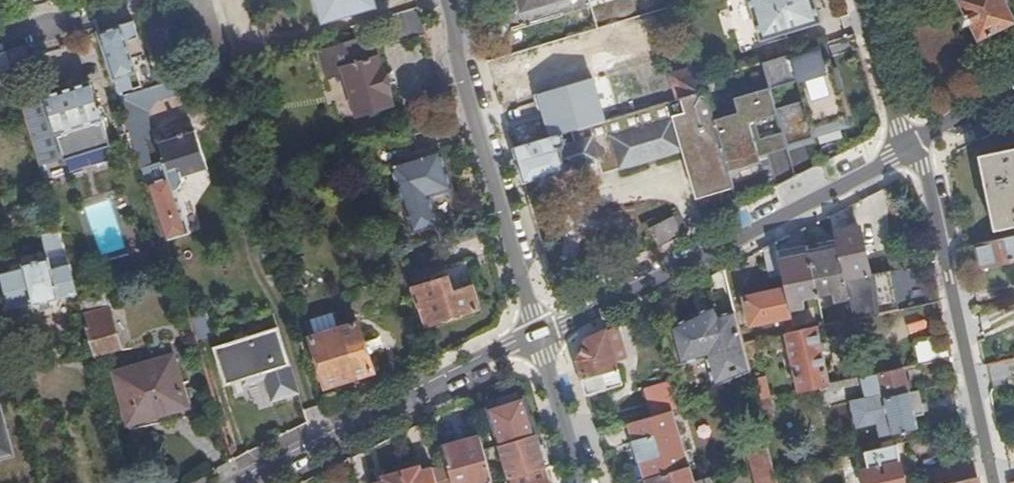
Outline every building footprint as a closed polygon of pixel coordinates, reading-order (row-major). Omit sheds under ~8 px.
[(324,19),(377,4),(376,0),(319,0),(324,19)] [(522,10),(551,1),(551,0),(519,0),(522,10)] [(813,0),(748,0),(759,38),(819,20),(813,0)] [(1013,20),(1013,19),(1004,0),(958,0),(978,38),(1013,20)] [(409,39),(427,33),(419,6),(401,11),(409,39)] [(96,24),(117,91),(141,83),(131,54),(143,50),(133,19),(104,28),(102,23),(96,24)] [(344,66),(380,55),(373,33),(321,50),(328,75),(345,70),(344,66)] [(31,70),(24,45),(6,50),(13,75),(31,70)] [(6,50),(0,52),(0,85),(15,81),(13,75),(6,50)] [(394,101),(380,55),(344,66),(345,70),(359,113),(394,101)] [(701,79),(713,75),(708,59),(695,62),(696,65),(701,79)] [(677,98),(703,90),(701,79),(696,65),(670,73),(677,98)] [(190,80),(218,73),(215,67),(206,69),(188,74),(190,80)] [(703,90),(731,182),(759,174),(726,71),(713,75),(701,79),(703,90)] [(800,81),(796,71),(773,78),(788,122),(835,106),(823,74),(800,81)] [(119,96),(165,238),(188,231),(174,187),(178,186),(184,177),(183,174),(206,166),(195,129),(165,139),(160,145),(163,153),(161,154),(163,160),(151,164),(143,138),(152,135),(144,111),(159,99),(192,88),(190,80),(188,74),(119,96)] [(90,80),(44,94),(63,158),(110,144),(90,80)] [(695,198),(733,186),(731,182),(703,90),(677,98),(512,147),(523,182),(596,159),(600,171),(681,148),(695,198)] [(21,101),(32,138),(47,133),(37,96),(21,101)] [(416,133),(367,147),(374,168),(393,163),(415,229),(439,222),(431,194),(454,186),(441,146),(422,152),(416,133)] [(1013,224),(1013,147),(978,155),(993,228),(1013,224)] [(909,188),(901,184),(896,188),(896,196),(903,200),(909,195),(909,188)] [(648,227),(657,244),(681,232),(672,214),(648,227)] [(834,230),(835,237),(848,295),(853,317),(884,310),(880,290),(859,293),(857,281),(854,282),(853,275),(869,272),(858,224),(834,230)] [(42,232),(47,251),(64,246),(59,229),(42,232)] [(975,244),(980,266),(1009,260),(1013,259),(1013,235),(975,244)] [(835,237),(806,243),(817,292),(834,289),(836,298),(848,295),(835,237)] [(776,241),(763,247),(769,275),(783,273),(778,249),(776,241)] [(778,249),(783,273),(785,286),(790,307),(804,304),(803,295),(817,292),(806,243),(778,249)] [(47,251),(49,255),(52,267),(68,263),(64,246),(47,251)] [(8,308),(77,291),(68,263),(52,267),(49,255),(22,262),(23,267),(0,272),(8,308)] [(1009,260),(980,266),(981,272),(1010,266),(1009,260)] [(421,303),(427,322),(480,306),(467,269),(454,274),(456,281),(451,283),(449,275),(415,286),(420,304),(421,303)] [(783,317),(786,332),(795,330),(792,314),(791,315),(790,307),(785,286),(743,295),(749,323),(783,317)] [(939,299),(937,291),(929,293),(930,300),(939,299)] [(83,313),(94,352),(119,344),(108,306),(83,313)] [(697,321),(719,315),(713,306),(695,314),(697,321)] [(743,342),(735,311),(719,315),(697,321),(695,314),(672,325),(681,360),(708,354),(715,382),(749,368),(743,342)] [(311,336),(326,385),(373,369),(357,320),(311,336)] [(622,345),(615,322),(584,338),(575,358),(586,394),(622,382),(615,358),(612,348),(622,345)] [(11,358),(0,323),(0,360),(11,358)] [(795,330),(786,332),(798,389),(820,384),(830,382),(818,325),(795,330)] [(258,372),(265,376),(266,377),(272,399),(298,391),(278,326),(215,346),(227,381),(242,377),(258,372)] [(625,355),(622,345),(612,348),(615,358),(625,355)] [(130,419),(187,402),(173,354),(116,371),(130,419)] [(12,364),(18,385),(24,383),(21,375),(18,362),(12,364)] [(885,397),(910,391),(905,366),(879,371),(885,397)] [(830,382),(820,384),(824,403),(849,397),(855,425),(877,420),(879,435),(917,427),(915,414),(922,412),(917,390),(910,391),(885,397),(879,371),(830,382)] [(244,384),(266,377),(265,376),(258,372),(242,377),(244,384)] [(751,377),(754,384),(757,399),(767,396),(762,375),(751,377)] [(679,406),(671,378),(642,387),(650,414),(671,409),(679,406)] [(500,443),(534,432),(524,395),(488,407),(500,443)] [(767,396),(757,399),(761,413),(773,409),(770,396),(767,396)] [(190,411),(187,402),(130,419),(133,428),(190,411)] [(650,414),(628,421),(637,453),(627,456),(633,480),(644,477),(688,464),(671,409),(650,414)] [(0,420),(0,454),(8,452),(0,420)] [(545,466),(534,432),(500,443),(511,476),(545,466)] [(443,443),(448,464),(453,482),(494,482),(493,481),(484,447),(480,433),(479,433),(443,443)] [(897,443),(864,449),(867,465),(862,467),(865,482),(905,482),(897,443)] [(769,445),(751,450),(760,482),(779,482),(775,469),(769,445)] [(974,460),(933,468),(936,482),(942,482),(978,476),(974,460)] [(403,469),(407,482),(439,482),(435,468),(434,466),(423,469),(422,463),(403,469)] [(435,468),(439,482),(453,482),(448,464),(435,468)] [(646,482),(695,482),(689,464),(688,464),(644,477),(646,482)] [(545,466),(511,476),(513,482),(550,482),(545,466)] [(375,482),(407,482),(403,469),(385,474),(386,478),(375,482)]
